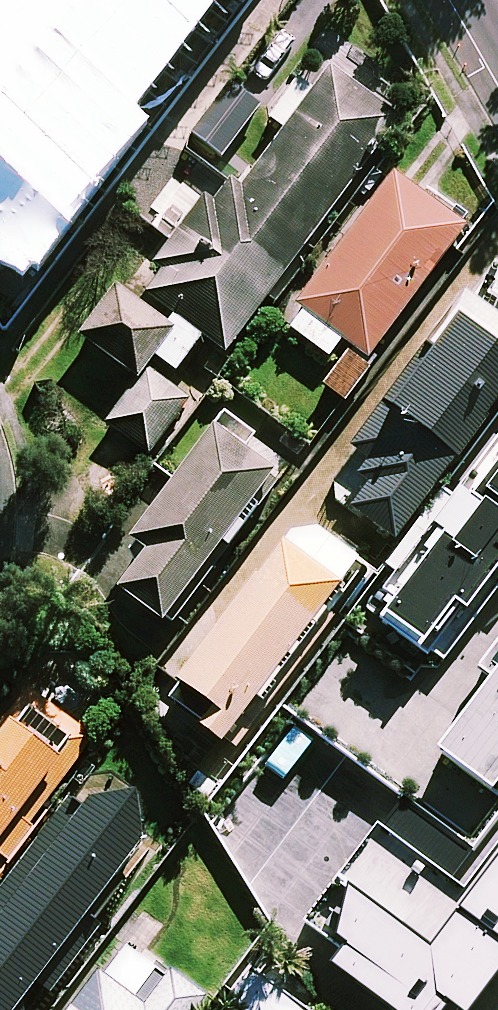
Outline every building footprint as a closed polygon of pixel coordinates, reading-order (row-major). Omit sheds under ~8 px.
[(10,248),(20,262),(26,264),(31,264),(36,261),(120,150),(121,145),(120,140),(116,134),(215,0),(0,0),(0,230),(10,248)] [(232,186),(203,163),(149,225),(170,241),(156,261),(164,267),(147,290),(174,310),(169,317),(142,297),(119,279),(80,331),(137,374),(154,351),(177,368),(204,332),(225,349),(402,114),(363,84),(372,72),(324,36),(267,111),(288,127),(251,176),(232,186)] [(468,234),(395,180),(296,312),(370,366),(468,234)] [(351,501),(395,536),(497,408),(497,335),(464,307),(356,441),(361,445),(371,454),(358,470),(369,479),(351,501)] [(188,398),(147,367),(107,421),(148,451),(188,398)] [(280,466),(214,419),(133,534),(147,545),(119,585),(170,621),(280,466)] [(387,607),(424,635),(453,596),(467,607),(497,565),(497,458),(387,607)] [(348,589),(285,538),(237,597),(231,592),(200,630),(193,625),(161,665),(183,683),(172,695),(233,745),(264,708),(256,701),(348,589)] [(439,745),(490,784),(497,773),(497,668),(439,745)] [(23,682),(0,715),(0,870),(95,731),(23,682)] [(147,834),(137,786),(96,794),(81,813),(68,803),(0,890),(0,1009),(10,1009),(147,834)] [(389,827),(310,930),(355,965),(347,976),(391,1009),(497,1009),(497,903),(494,908),(389,827)] [(202,997),(125,938),(70,1009),(192,1009),(202,997)] [(257,984),(234,1009),(288,1009),(257,984)]
